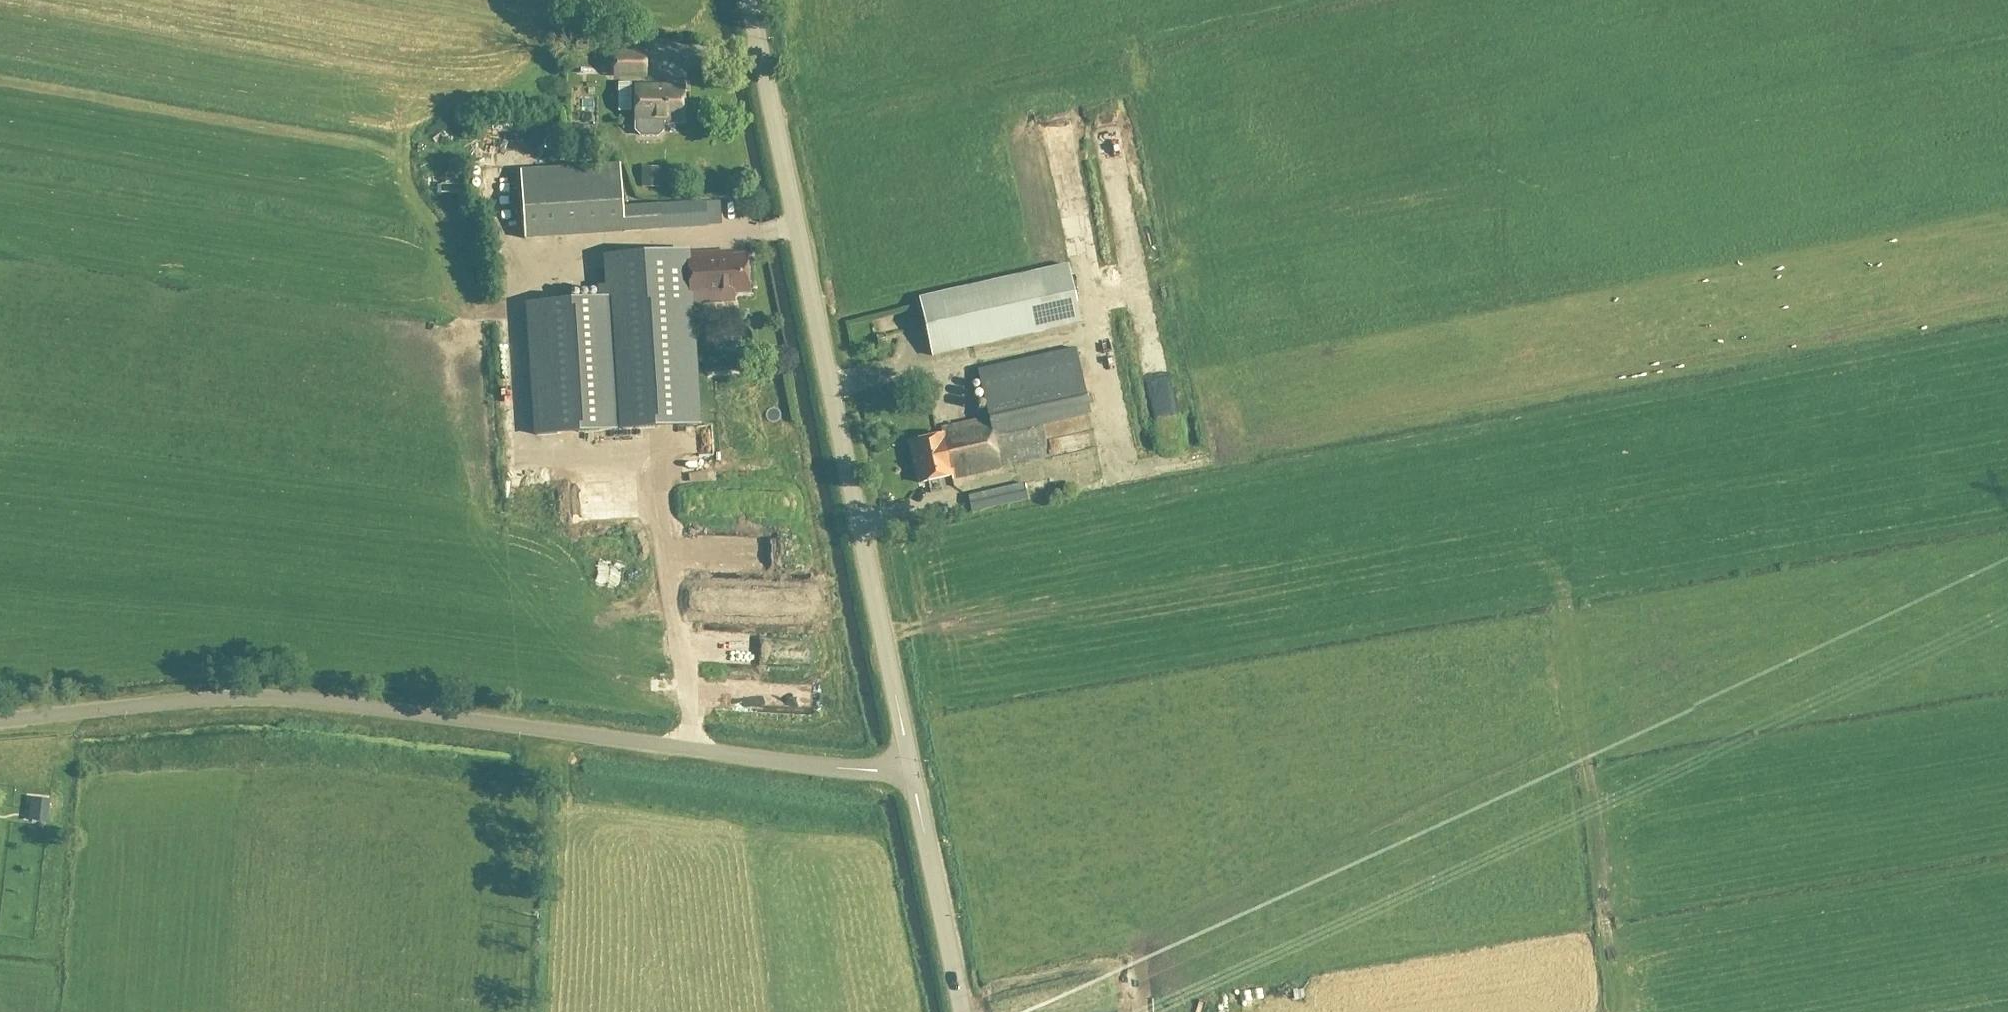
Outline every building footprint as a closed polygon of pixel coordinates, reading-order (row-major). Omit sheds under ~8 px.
[(644,79),(645,55),(613,54),(612,78),(644,79)] [(622,102),(621,81),(611,82),(612,102),(622,102)] [(633,124),(681,124),(681,90),(633,90),(633,124)] [(580,135),(581,146),(594,146),(594,134),(580,135)] [(701,206),(701,204),(621,210),(622,235),(702,230),(702,228),(701,206)] [(707,259),(706,251),(684,252),(688,306),(732,303),(732,296),(747,295),(745,257),(707,259)] [(535,437),(696,426),(684,252),(626,256),(627,292),(525,297),(535,437)] [(1079,324),(1067,267),(917,301),(930,358),(1079,324)] [(977,372),(988,421),(944,431),(945,436),(908,444),(916,485),(950,479),(951,482),(1048,460),(1040,427),(1087,417),(1073,350),(977,372)] [(1081,434),(1044,442),(1046,454),(1084,446),(1081,434)] [(677,473),(704,473),(704,454),(677,454),(677,473)] [(969,514),(1026,502),(1022,486),(965,498),(969,514)] [(787,710),(804,711),(805,684),(788,684),(787,710)] [(47,802),(31,800),(29,822),(45,824),(47,802)]
